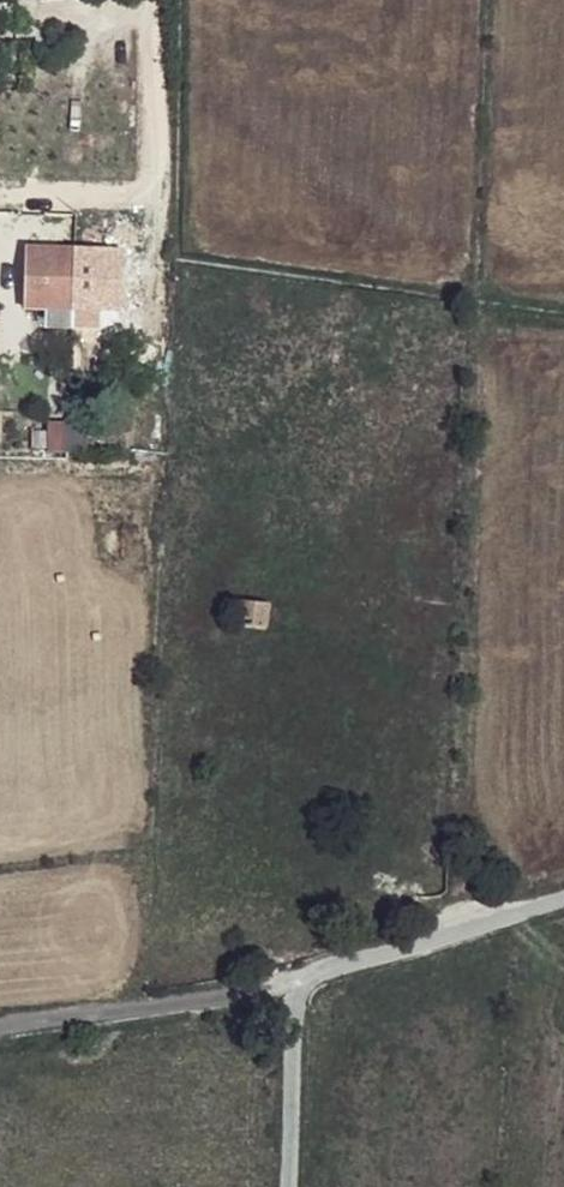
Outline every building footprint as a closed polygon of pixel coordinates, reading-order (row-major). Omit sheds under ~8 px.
[(26,249),(24,309),(46,310),(46,327),(99,329),(101,312),(121,313),(123,251),(26,249)] [(48,423),(48,452),(87,454),(87,424),(48,423)] [(241,602),(238,626),(268,629),(270,605),(241,602)]
